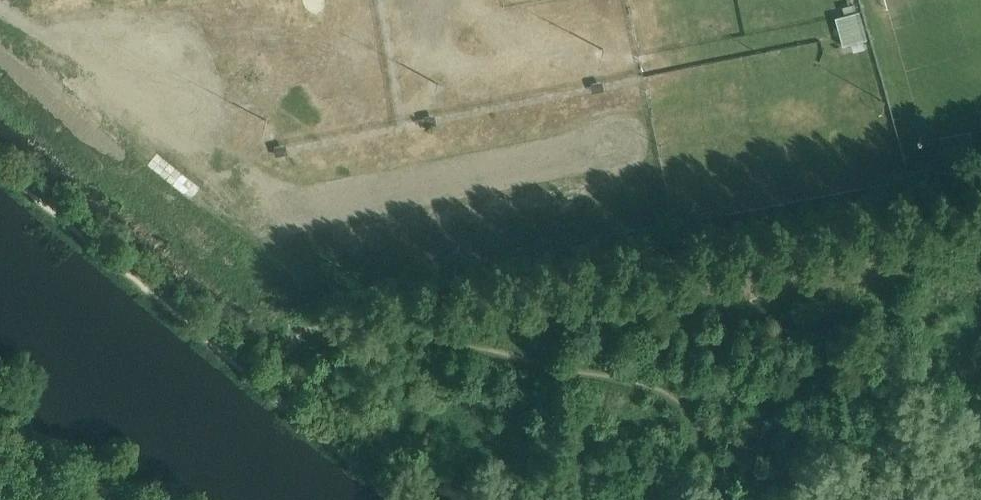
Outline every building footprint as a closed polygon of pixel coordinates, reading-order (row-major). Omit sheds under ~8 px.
[(867,39),(860,11),(836,17),(843,46),(867,39)]
